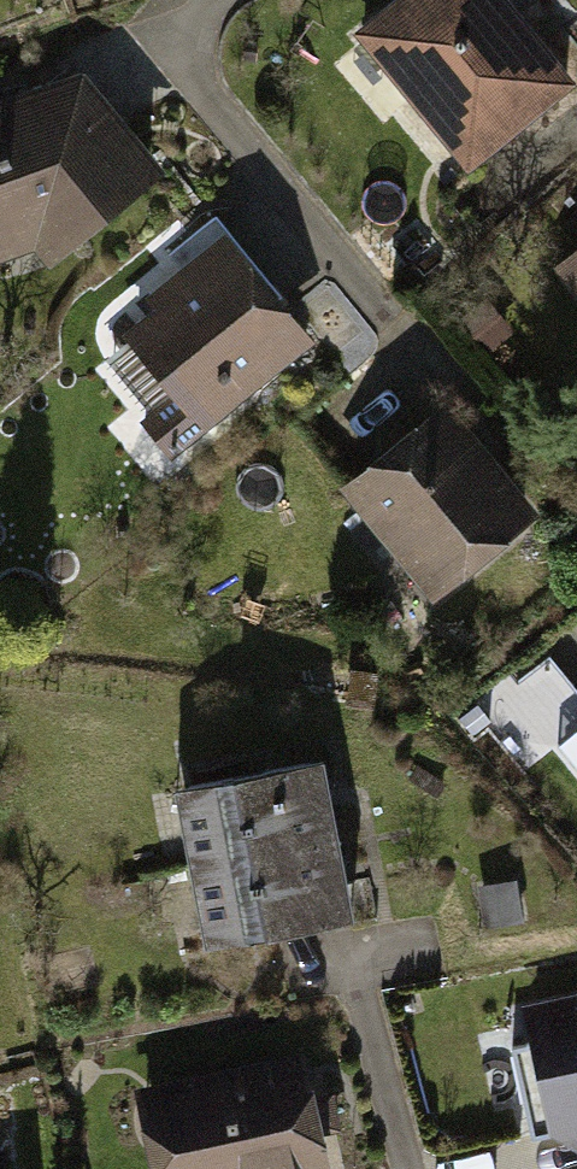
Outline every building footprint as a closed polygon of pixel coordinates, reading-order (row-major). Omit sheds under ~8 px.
[(362,35),(471,185),(576,109),(497,0),(411,0),(362,35)] [(0,129),(0,257),(22,249),(48,285),(163,185),(99,83),(0,129)] [(232,249),(121,333),(207,447),(319,363),(232,249)] [(442,434),(343,516),(432,623),(531,541),(442,434)] [(179,799),(193,878),(330,853),(316,774),(179,799)] [(193,878),(208,957),(345,932),(330,853),(193,878)] [(552,1168),(576,1168),(576,1008),(520,1020),(552,1168)] [(135,1103),(149,1168),(318,1168),(295,1068),(135,1103)]
